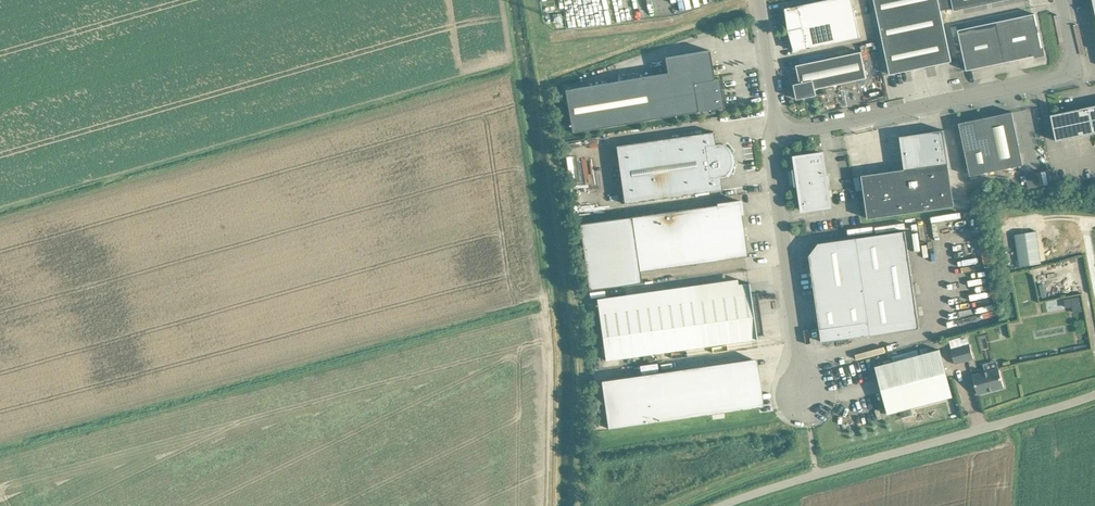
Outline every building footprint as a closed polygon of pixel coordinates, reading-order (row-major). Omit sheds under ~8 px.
[(855,16),(852,0),(826,0),(787,8),(791,30),(855,16)] [(890,74),(952,61),(941,11),(954,8),(954,10),(1004,0),(874,0),(890,74)] [(1035,14),(958,30),(967,71),(1043,54),(1035,14)] [(855,16),(791,30),(796,51),(860,38),(855,16)] [(667,72),(566,86),(572,128),(696,111),(717,108),(716,99),(722,98),(720,87),(718,78),(713,79),(709,50),(664,56),(667,72)] [(861,52),(797,65),(800,83),(794,84),(797,99),(817,95),(815,89),(867,78),(861,52)] [(1051,115),(1057,141),(1094,133),(1094,105),(1051,115)] [(1012,112),(959,123),(970,176),(1023,165),(1012,112)] [(905,169),(862,175),(868,219),(955,206),(948,163),(944,130),(900,136),(905,169)] [(727,149),(723,146),(719,143),(715,144),(714,132),(616,146),(624,204),(722,190),(720,177),(723,177),(727,173),(730,169),(731,164),(731,159),(729,154),(727,149)] [(830,206),(823,153),(795,157),(803,210),(830,206)] [(631,217),(579,225),(589,290),(641,283),(639,272),(747,256),(741,213),(742,213),(740,201),(716,204),(716,205),(631,217)] [(906,231),(858,237),(819,243),(810,255),(822,342),(872,335),(920,328),(906,231)] [(1037,231),(1015,235),(1020,267),(1042,263),(1037,231)] [(750,296),(750,293),(654,307),(651,291),(596,299),(605,360),(756,339),(753,316),(758,316),(755,295),(750,296)] [(1079,297),(1064,299),(1066,308),(1072,307),(1073,314),(1082,312),(1079,297)] [(1044,306),(1045,316),(1058,316),(1058,305),(1044,306)] [(950,348),(955,364),(974,359),(969,344),(950,348)] [(940,350),(876,367),(888,413),(952,396),(940,350)] [(641,375),(601,381),(608,428),(759,406),(752,360),(655,373),(654,364),(640,366),(641,375)] [(972,375),(978,395),(1004,388),(999,368),(972,375)]
